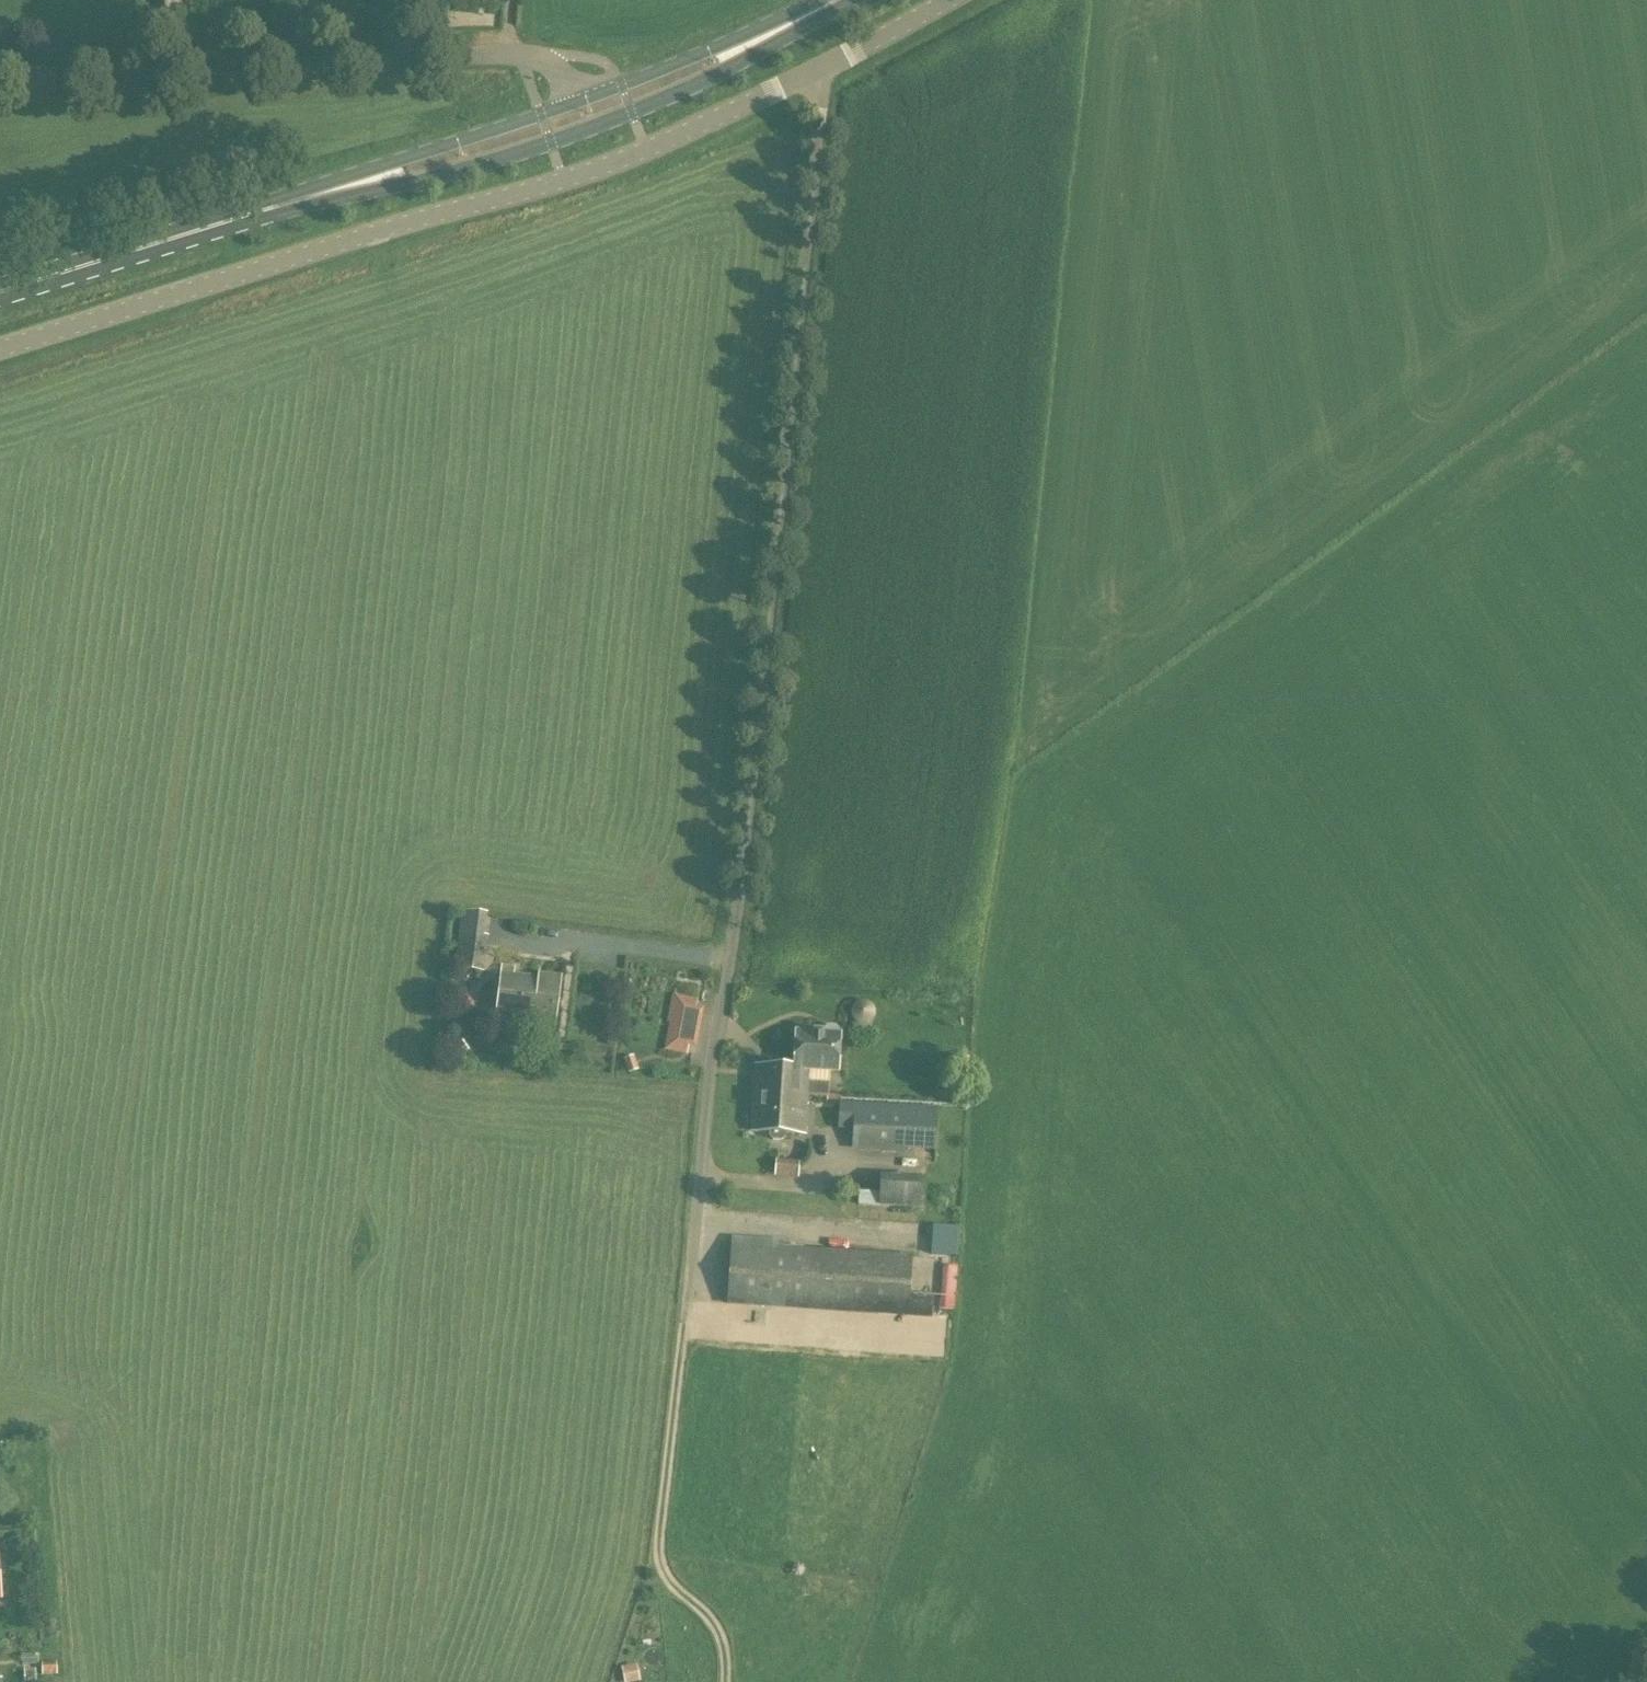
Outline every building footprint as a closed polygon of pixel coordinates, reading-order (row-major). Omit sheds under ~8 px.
[(485,922),(459,918),(455,953),(453,968),(484,972),(486,957),(489,935),(483,935),(485,922)] [(495,1018),(498,1018),(496,1033),(519,1036),(520,1021),(555,1025),(561,977),(538,974),(538,977),(501,972),(495,1018)] [(673,1007),(693,1010),(695,1000),(675,996),(673,1007)] [(695,1028),(670,1023),(665,1049),(686,1053),(687,1043),(692,1044),(695,1028)] [(793,1066),(764,1064),(766,1067),(770,1067),(769,1076),(785,1077),(785,1093),(805,1094),(854,1093),(854,1090),(829,1089),(830,1072),(837,1072),(839,1033),(795,1031),(793,1066)] [(469,1051),(455,1033),(439,1045),(453,1064),(469,1051)] [(766,1067),(764,1064),(754,1064),(751,1131),(804,1134),(806,1096),(828,1098),(828,1099),(853,1101),(854,1093),(805,1094),(785,1093),(785,1077),(769,1076),(770,1067),(766,1067)] [(837,1129),(852,1130),(851,1150),(905,1153),(905,1150),(936,1151),(937,1107),(907,1106),(839,1102),(837,1129)] [(801,1175),(801,1158),(777,1158),(777,1175),(801,1175)] [(879,1206),(920,1208),(922,1178),(880,1176),(879,1206)] [(912,1255),(783,1246),(783,1241),(732,1238),(726,1305),(908,1317),(931,1319),(933,1295),(910,1294),(912,1255)] [(956,1266),(944,1265),(940,1308),(953,1309),(956,1266)]
